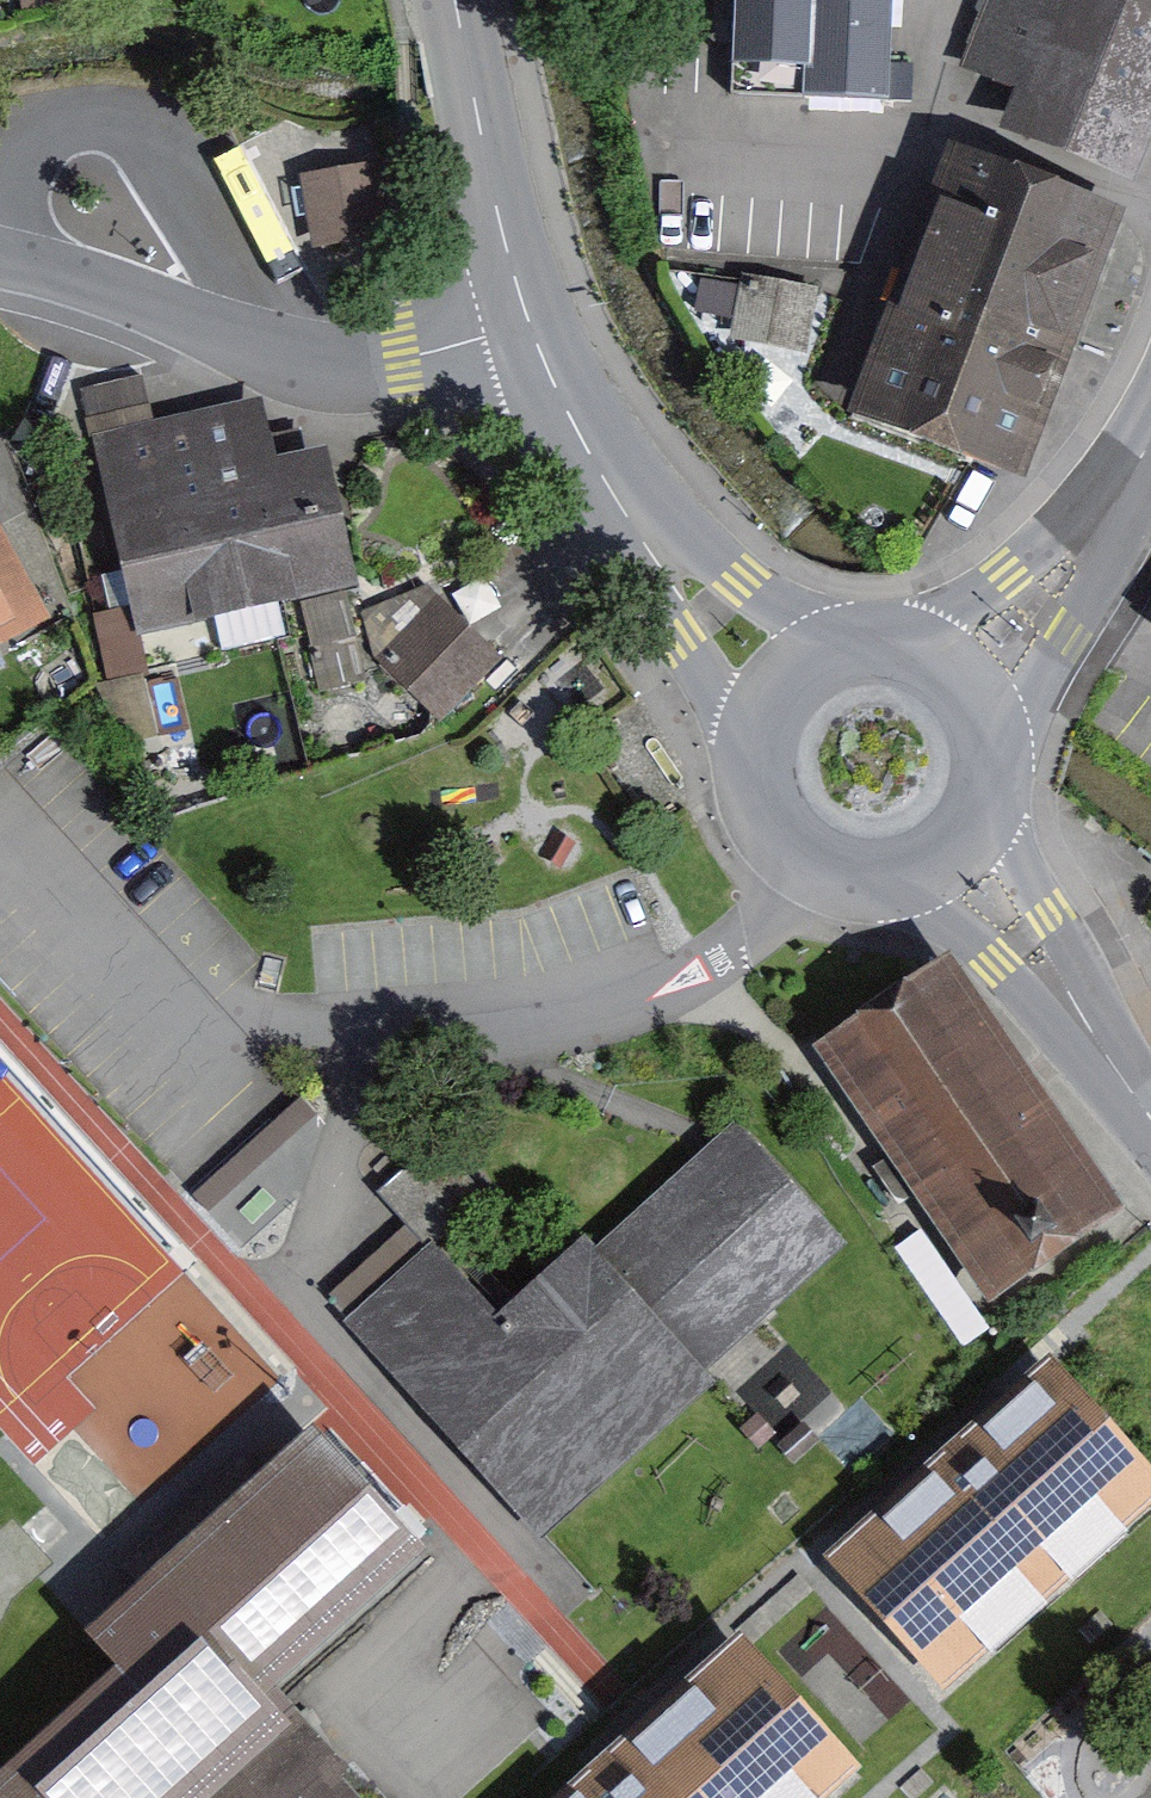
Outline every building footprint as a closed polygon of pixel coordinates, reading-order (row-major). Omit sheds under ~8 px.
[(16,10),(12,0),(0,0),(0,17),(16,10)] [(889,102),(893,0),(736,0),(732,95),(889,102)] [(973,69),(1017,87),(1052,0),(999,0),(973,69)] [(1017,87),(1039,96),(1026,130),(1115,165),(1150,75),(1150,0),(1052,0),(1017,87)] [(300,166),(388,162),(386,117),(298,121),(300,166)] [(963,162),(919,280),(1059,332),(1103,215),(963,162)] [(310,183),(319,239),(380,229),(370,173),(310,183)] [(968,438),(1014,455),(1059,332),(919,280),(874,403),(859,397),(851,418),(960,459),(968,438)] [(750,282),(741,328),(800,339),(809,293),(750,282)] [(81,390),(88,421),(150,407),(142,376),(81,390)] [(112,447),(147,612),(333,571),(312,475),(278,483),(265,430),(250,433),(247,417),(112,447)] [(3,632),(40,612),(0,538),(0,627),(3,632)] [(438,609),(388,660),(439,710),(489,658),(438,609)] [(847,1049),(1001,1273),(1094,1209),(940,984),(847,1049)] [(210,1213),(321,1114),(299,1089),(188,1189),(210,1213)] [(496,1319),(429,1248),(348,1321),(538,1532),(707,1379),(702,1374),(759,1324),(754,1318),(841,1241),(737,1125),(598,1249),(587,1237),(496,1319)] [(435,1141),(377,1193),(406,1224),(429,1248),(486,1197),(435,1141)] [(348,1321),(429,1248),(406,1224),(326,1297),(348,1321)] [(921,1230),(897,1246),(963,1344),(987,1328),(921,1230)] [(845,1563),(940,1669),(1148,1483),(1053,1377),(845,1563)] [(103,1634),(136,1670),(185,1626),(248,1696),(414,1549),(318,1440),(266,1486),(242,1459),(127,1563),(151,1590),(103,1634)] [(248,1696),(185,1626),(136,1670),(0,1793),(0,1797),(187,1797),(229,1760),(210,1741),(253,1701),(248,1696)] [(839,1761),(744,1653),(582,1797),(798,1797),(839,1761)] [(187,1797),(346,1797),(253,1701),(210,1741),(229,1760),(187,1797)]
